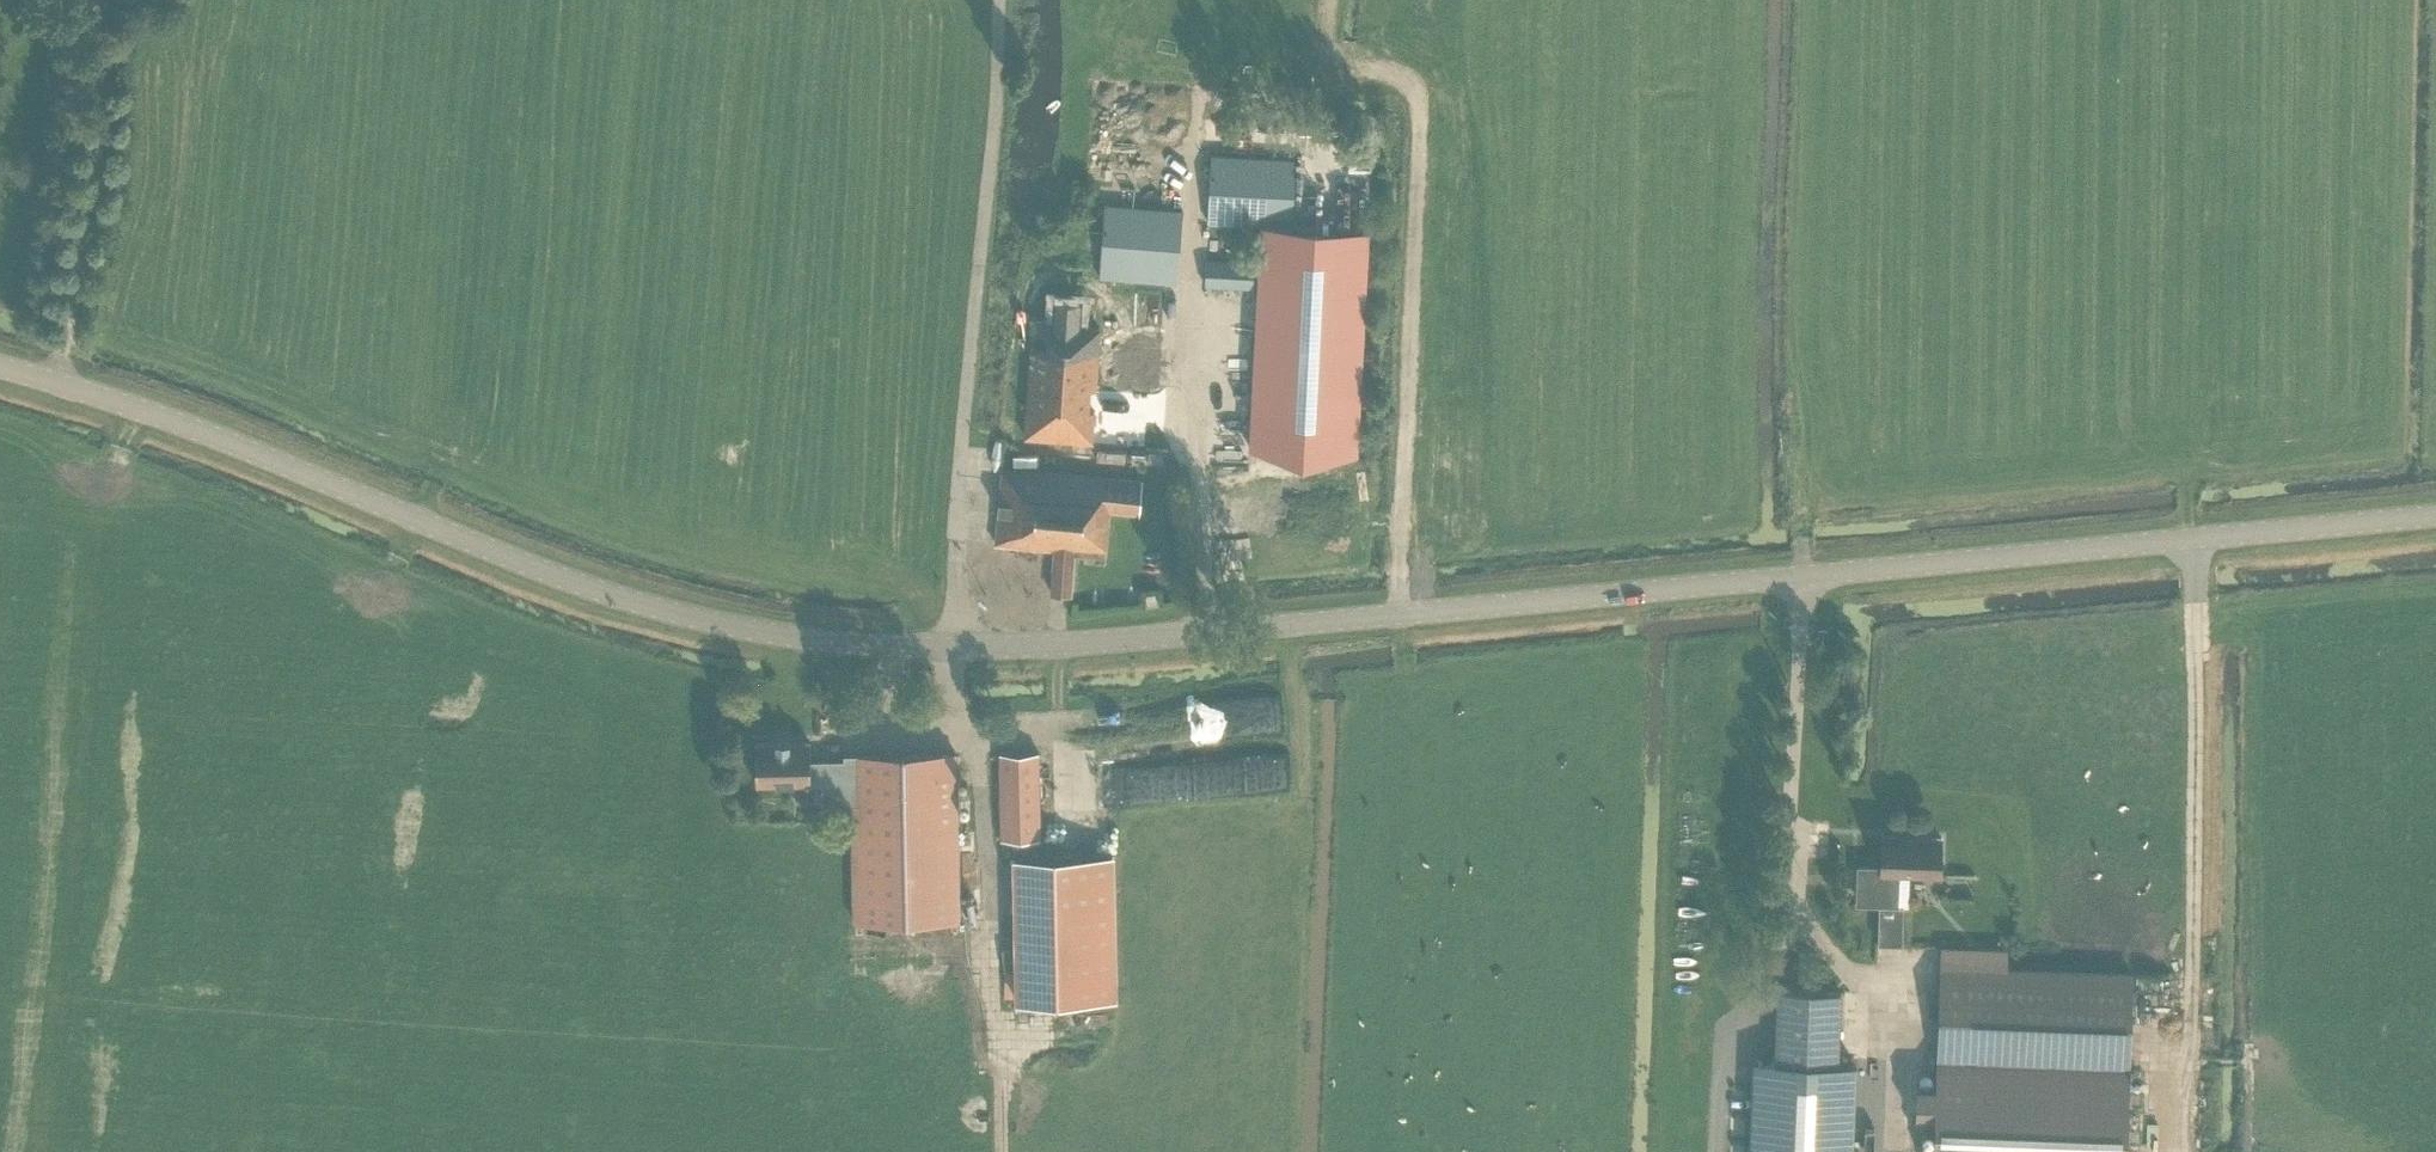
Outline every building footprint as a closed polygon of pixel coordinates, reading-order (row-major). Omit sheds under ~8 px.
[(1290,231),(1290,227),(1292,227),(1295,160),(1211,156),(1208,223),(1265,225),(1265,230),(1260,230),(1258,266),(1254,266),(1254,263),(1206,261),(1205,285),(1253,287),(1253,285),(1257,285),(1249,448),(1357,453),(1368,236),(1290,231)] [(1105,206),(1100,277),(1176,283),(1182,210),(1138,207),(1138,208),(1105,206)] [(1080,301),(1056,299),(1054,329),(1050,329),(1048,353),(1031,352),(1026,441),(1094,445),(1096,413),(1089,412),(1090,393),(1097,394),(1100,331),(1078,330),(1080,301)] [(1097,443),(1122,444),(1123,427),(1097,426),(1097,443)] [(1109,509),(1139,511),(1141,481),(1001,470),(995,543),(1054,548),(1051,593),(1071,594),(1074,548),(1082,549),(1081,550),(1086,551),(1085,559),(1104,561),(1105,552),(1106,552),(1109,509)] [(853,805),(855,923),(960,921),(957,755),(846,757),(846,762),(811,763),(811,744),(756,745),(757,786),(824,785),(824,805),(853,805)] [(1275,790),(1272,749),(1117,762),(1119,789),(1142,787),(1144,801),(1275,790)] [(999,754),(1001,840),(1041,839),(1039,753),(999,754)] [(1942,837),(1881,835),(1880,866),(1857,866),(1855,906),(1879,907),(1878,945),(1902,946),(1903,907),(1899,907),(1900,876),(1941,878),(1942,837)] [(1118,1001),(1115,856),(1012,859),(1015,1003),(1118,1001)] [(1941,969),(1934,1151),(2126,1151),(2132,975),(1941,969)] [(1754,1151),(1851,1151),(1855,1066),(1837,1065),(1840,993),(1778,990),(1775,1062),(1758,1062),(1754,1151)]
